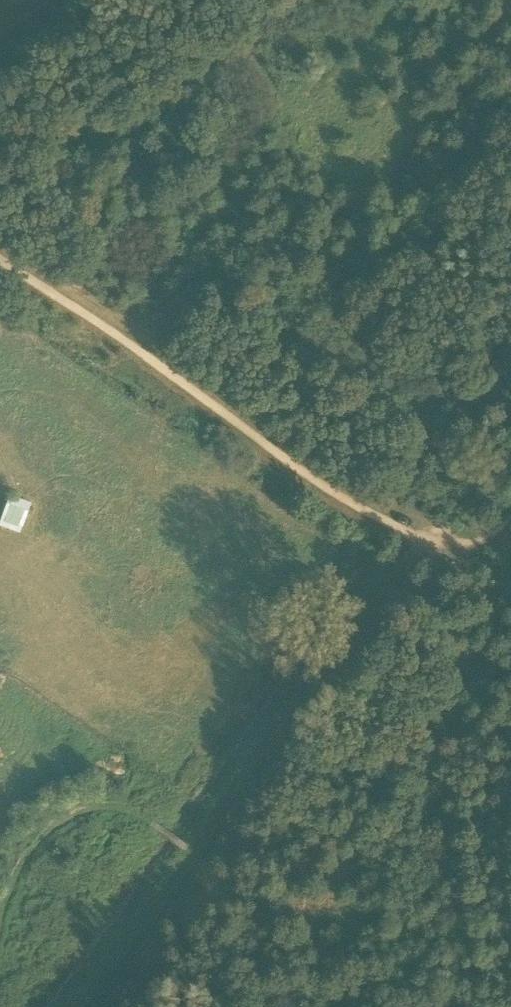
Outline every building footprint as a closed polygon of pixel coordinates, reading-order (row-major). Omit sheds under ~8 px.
[(6,496),(0,513),(0,525),(18,532),(28,504),(6,496)]
